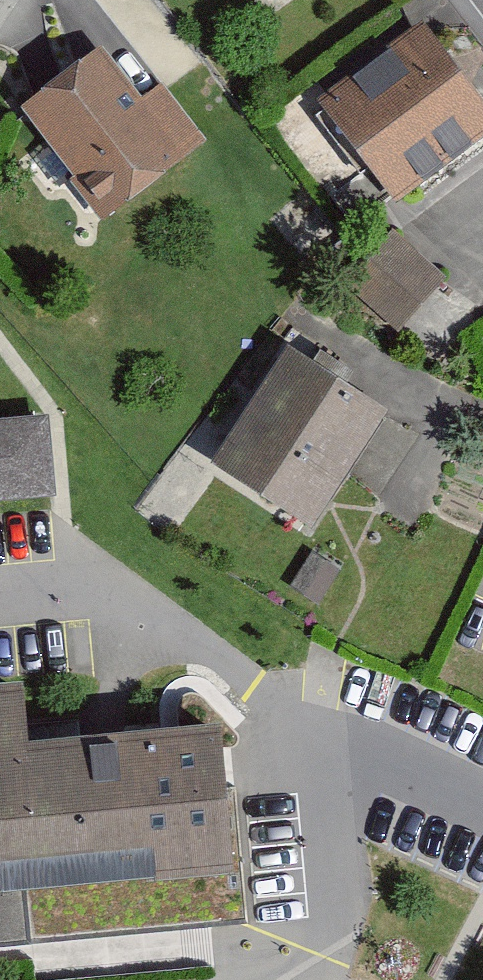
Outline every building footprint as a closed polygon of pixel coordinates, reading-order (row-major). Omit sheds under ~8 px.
[(397,199),(482,131),(482,96),(422,20),(319,101),(397,199)] [(102,43),(20,104),(104,215),(206,139),(162,81),(142,96),(102,43)] [(393,227),(345,285),(399,330),(447,272),(393,227)] [(288,342),(210,460),(311,526),(389,408),(288,342)] [(55,494),(48,413),(0,417),(0,499),(55,494)] [(318,604),(344,562),(316,545),(290,587),(318,604)] [(0,679),(0,945),(249,923),(236,786),(228,787),(222,719),(29,736),(24,677),(0,679)]
